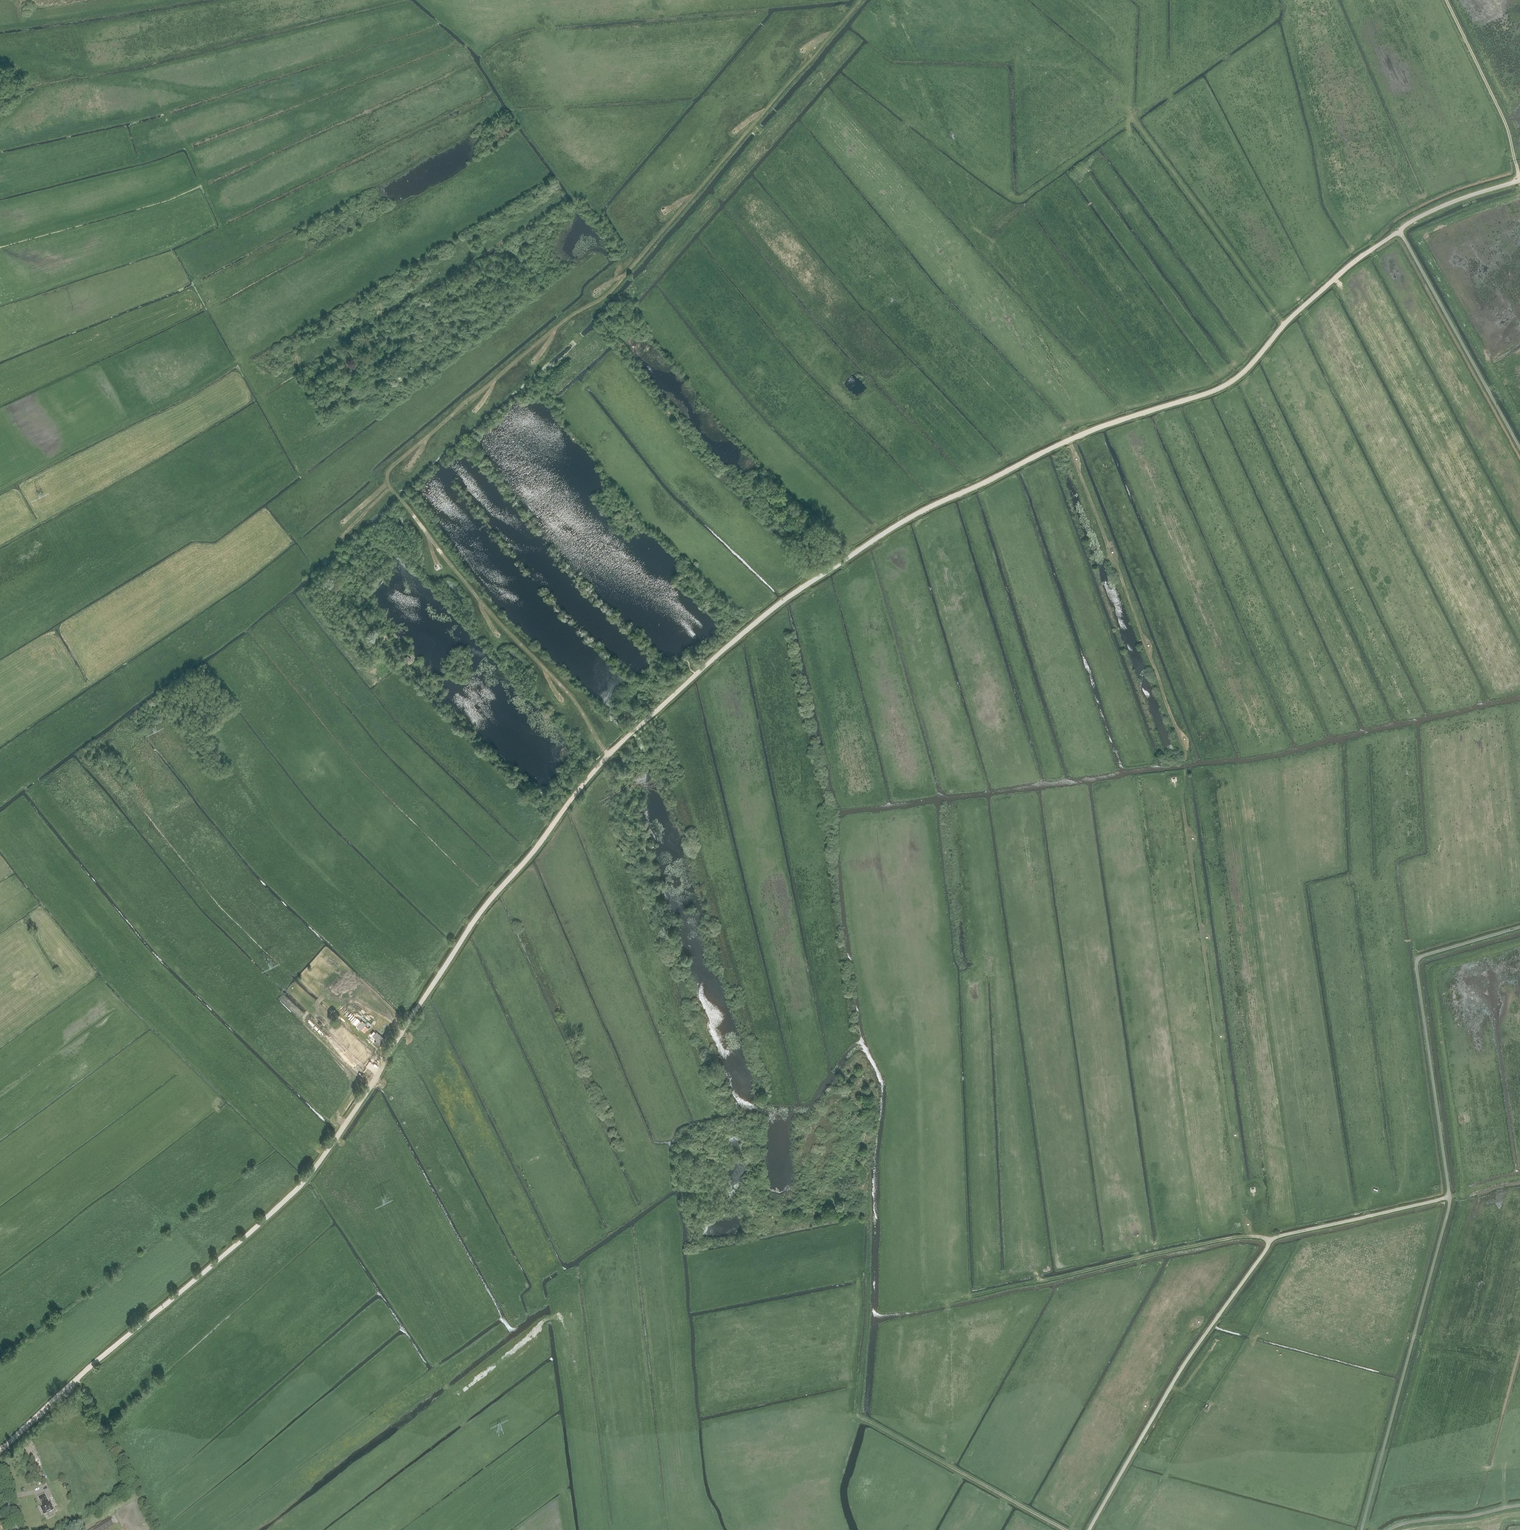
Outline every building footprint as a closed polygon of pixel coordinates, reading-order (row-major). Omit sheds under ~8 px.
[(336,1025),(330,1031),(340,1041),(345,1035),(336,1025)] [(375,1036),(371,1041),(373,1043),(375,1041),(377,1043),(373,1047),(378,1051),(384,1045),(375,1036)] [(371,1058),(357,1044),(351,1049),(365,1064),(371,1058)] [(49,1503),(45,1495),(39,1498),(43,1506),(40,1507),(44,1515),(53,1510),(50,1503),(49,1503)] [(114,1525),(109,1518),(89,1529),(106,1529),(114,1525)]
